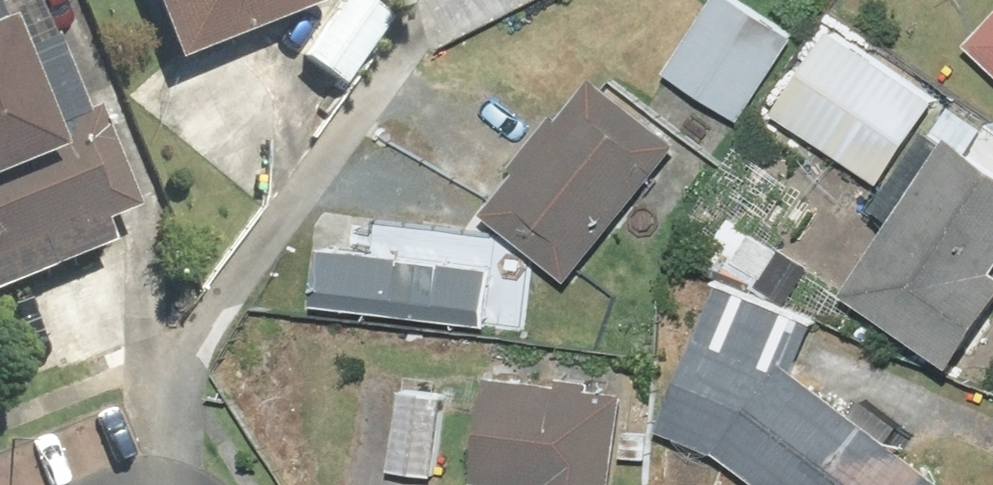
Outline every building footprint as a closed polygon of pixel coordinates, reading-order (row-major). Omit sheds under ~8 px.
[(312,1),(311,0),(141,0),(166,60),(312,1)] [(363,0),(329,0),(289,66),(333,93),(382,11),(363,0)] [(721,0),(707,0),(664,76),(738,117),(784,35),(721,0)] [(961,53),(992,83),(992,20),(961,53)] [(927,101),(821,28),(764,111),(869,184),(927,101)] [(100,245),(91,219),(116,210),(55,35),(0,54),(0,280),(100,245)] [(569,281),(670,157),(584,88),(484,212),(569,281)] [(937,140),(839,298),(946,364),(992,289),(992,286),(984,281),(992,266),(992,144),(975,132),(960,155),(937,140)] [(332,239),(327,289),(490,306),(496,256),(332,239)] [(771,368),(788,318),(705,291),(655,440),(724,463),(751,484),(928,484),(884,450),(893,438),(854,406),(843,420),(771,368)] [(612,388),(473,376),(463,484),(604,484),(612,388)] [(440,478),(448,392),(388,386),(381,472),(440,478)]
